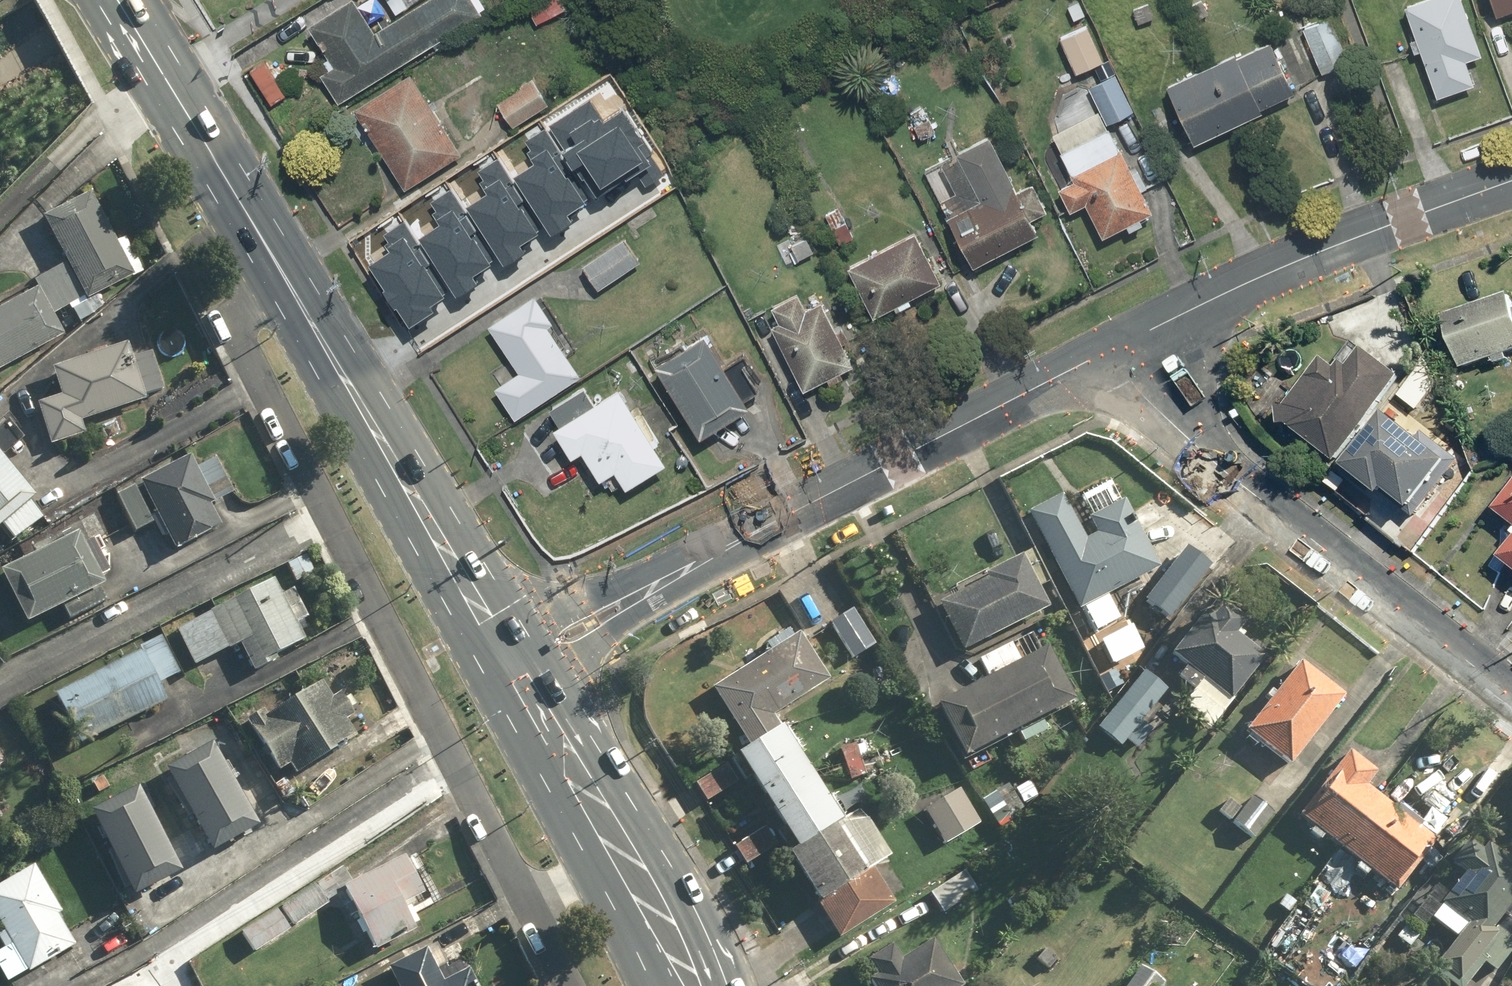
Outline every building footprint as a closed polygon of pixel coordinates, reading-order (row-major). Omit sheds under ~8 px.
[(317,19),(337,49),(325,56),(333,68),(325,73),(344,101),(490,4),(487,0),(429,0),(398,21),(384,0),(366,0),(363,2),(361,0),(346,0),(317,19)] [(530,3),(541,22),(570,5),(567,0),(534,0),(530,3)] [(1409,4),(1420,34),(1413,37),(1417,48),(1422,47),(1440,96),(1478,82),(1469,56),(1484,50),(1466,0),(1421,0),(1409,4)] [(1501,16),(1511,12),(1511,0),(1495,0),(1501,16)] [(1337,15),(1306,27),(1324,72),(1355,60),(1337,15)] [(1108,58),(1091,23),(1063,36),(1079,71),(1108,58)] [(1239,49),(1169,84),(1197,141),(1301,88),(1276,38),(1242,56),(1239,49)] [(413,69),(360,104),(413,186),(466,152),(413,69)] [(1092,90),(1102,108),(1057,134),(1079,177),(1064,186),(1076,208),(1089,201),(1108,234),(1130,222),(1133,229),(1149,220),(1146,214),(1157,208),(1146,189),(1153,186),(1142,168),(1138,170),(1111,124),(1139,108),(1120,74),(1092,90)] [(553,100),(536,76),(501,101),(518,125),(553,100)] [(581,99),(548,120),(593,189),(627,167),(641,188),(661,175),(617,109),(597,123),(581,99)] [(586,197),(540,128),(519,142),(534,164),(516,176),(547,223),(586,197)] [(961,188),(941,199),(976,265),(1041,231),(1035,218),(1052,209),(1046,196),(1035,202),(1031,194),(1026,197),(1023,191),(1013,196),(1006,183),(1018,177),(995,132),(945,158),(961,188)] [(539,227),(493,158),(472,172),(487,194),(469,206),(500,252),(539,227)] [(494,258),(448,189),(427,203),(442,225),(424,237),(455,284),(494,258)] [(67,333),(55,311),(87,294),(88,297),(136,271),(92,191),(44,217),(68,261),(36,278),(40,286),(0,307),(0,370),(67,333)] [(448,288),(402,219),(381,233),(396,255),(378,267),(409,314),(448,288)] [(945,278),(919,230),(853,266),(878,313),(897,303),(900,308),(915,300),(913,296),(945,278)] [(641,259),(626,237),(585,266),(601,288),(641,259)] [(576,343),(540,292),(492,325),(524,370),(498,389),(518,417),(583,372),(567,349),(576,343)] [(787,317),(775,323),(808,389),(859,363),(849,343),(853,341),(846,327),(842,329),(827,300),(810,308),(802,292),(779,303),(787,317)] [(1451,314),(1471,368),(1499,358),(1501,363),(1511,359),(1511,293),(1451,314)] [(651,368),(698,441),(747,410),(701,337),(651,368)] [(130,344),(53,364),(61,394),(40,400),(51,444),(87,434),(83,418),(147,402),(146,395),(162,391),(151,351),(133,356),(130,344)] [(1342,458),(1406,372),(1372,347),(1359,364),(1350,358),(1344,367),(1326,354),(1282,414),(1342,458)] [(582,390),(548,411),(560,430),(556,433),(574,461),(583,455),(602,485),(617,475),(628,492),(668,466),(656,446),(660,444),(655,437),(652,439),(620,390),(593,407),(582,390)] [(1388,492),(1392,486),(1422,511),(1466,459),(1394,399),(1383,413),(1391,419),(1354,464),(1388,492)] [(2,522),(17,539),(42,517),(28,502),(38,493),(3,454),(14,444),(4,433),(0,436),(0,524),(2,522)] [(193,453),(117,492),(137,531),(156,522),(163,536),(169,533),(178,549),(223,527),(212,505),(235,494),(217,459),(200,468),(193,453)] [(1063,493),(1031,510),(1099,639),(1132,622),(1116,591),(1163,566),(1128,498),(1122,501),(1110,480),(1067,502),(1063,493)] [(1502,505),(1511,513),(1511,492),(1502,505)] [(34,542),(38,550),(3,567),(29,622),(63,606),(70,619),(110,600),(102,584),(109,581),(101,564),(106,562),(99,548),(105,545),(88,509),(67,519),(74,534),(51,544),(47,536),(34,542)] [(1215,564),(1190,545),(1147,601),(1171,620),(1215,564)] [(993,575),(943,601),(968,649),(1051,607),(1040,586),(1045,584),(1028,552),(991,572),(993,575)] [(241,643),(253,667),(256,671),(282,658),(280,654),(309,639),(300,621),(309,617),(294,589),(284,594),(277,580),(179,629),(197,665),(241,643)] [(1220,592),(1174,651),(1205,681),(1183,705),(1210,731),(1268,657),(1239,634),(1252,617),(1220,592)] [(877,644),(854,607),(830,622),(854,659),(877,644)] [(1045,651),(1034,630),(982,658),(992,675),(940,703),(970,759),(1079,700),(1051,647),(1045,651)] [(717,689),(752,745),(785,724),(778,713),(829,679),(801,635),(717,689)] [(148,651),(57,695),(80,743),(171,699),(162,681),(180,672),(163,637),(145,646),(148,651)] [(1307,660),(1247,727),(1288,764),(1349,697),(1307,660)] [(1168,688),(1146,670),(1099,728),(1122,746),(1128,739),(1141,749),(1157,730),(1143,719),(1168,688)] [(323,679),(251,724),(280,769),(298,758),(306,771),(359,738),(346,717),(359,708),(346,687),(333,695),(323,679)] [(754,774),(802,847),(846,818),(785,724),(752,745),(741,752),(731,759),(745,780),(754,774)] [(213,740),(170,766),(220,851),(263,826),(213,740)] [(853,746),(842,751),(855,779),(875,770),(869,758),(864,760),(861,751),(856,753),(853,746)] [(1353,748),(1303,813),(1403,889),(1417,871),(1412,868),(1437,837),(1371,787),(1383,771),(1353,748)] [(982,823),(961,786),(926,806),(947,843),(982,823)] [(137,897),(148,891),(152,898),(167,890),(163,883),(185,871),(140,787),(92,812),(137,897)] [(1231,798),(1219,809),(1233,824),(1226,831),(1242,847),(1275,816),(1255,796),(1242,809),(1231,798)] [(864,807),(846,818),(802,847),(789,855),(821,904),(843,937),(897,902),(874,867),(894,854),(864,807)] [(1433,916),(1460,938),(1443,958),(1473,983),(1489,963),(1496,970),(1511,951),(1511,856),(1492,839),(1485,848),(1473,838),(1456,859),(1471,871),(1433,916)] [(430,893),(407,854),(361,881),(351,864),(282,905),(294,925),(347,894),(379,948),(406,932),(409,936),(423,928),(409,905),(430,893)] [(0,952),(0,966),(10,984),(77,944),(59,914),(63,912),(37,866),(0,888),(0,912),(10,929),(0,935),(0,936),(7,948),(0,952)] [(984,897),(967,870),(932,892),(948,919),(984,897)] [(292,930),(278,909),(243,932),(257,953),(292,930)] [(389,962),(401,985),(481,985),(451,929),(389,962)] [(967,983),(934,935),(904,956),(896,943),(869,961),(880,978),(872,983),(874,985),(962,985),(967,983)] [(1144,965),(1127,985),(1154,985),(1161,977),(1144,965)]
